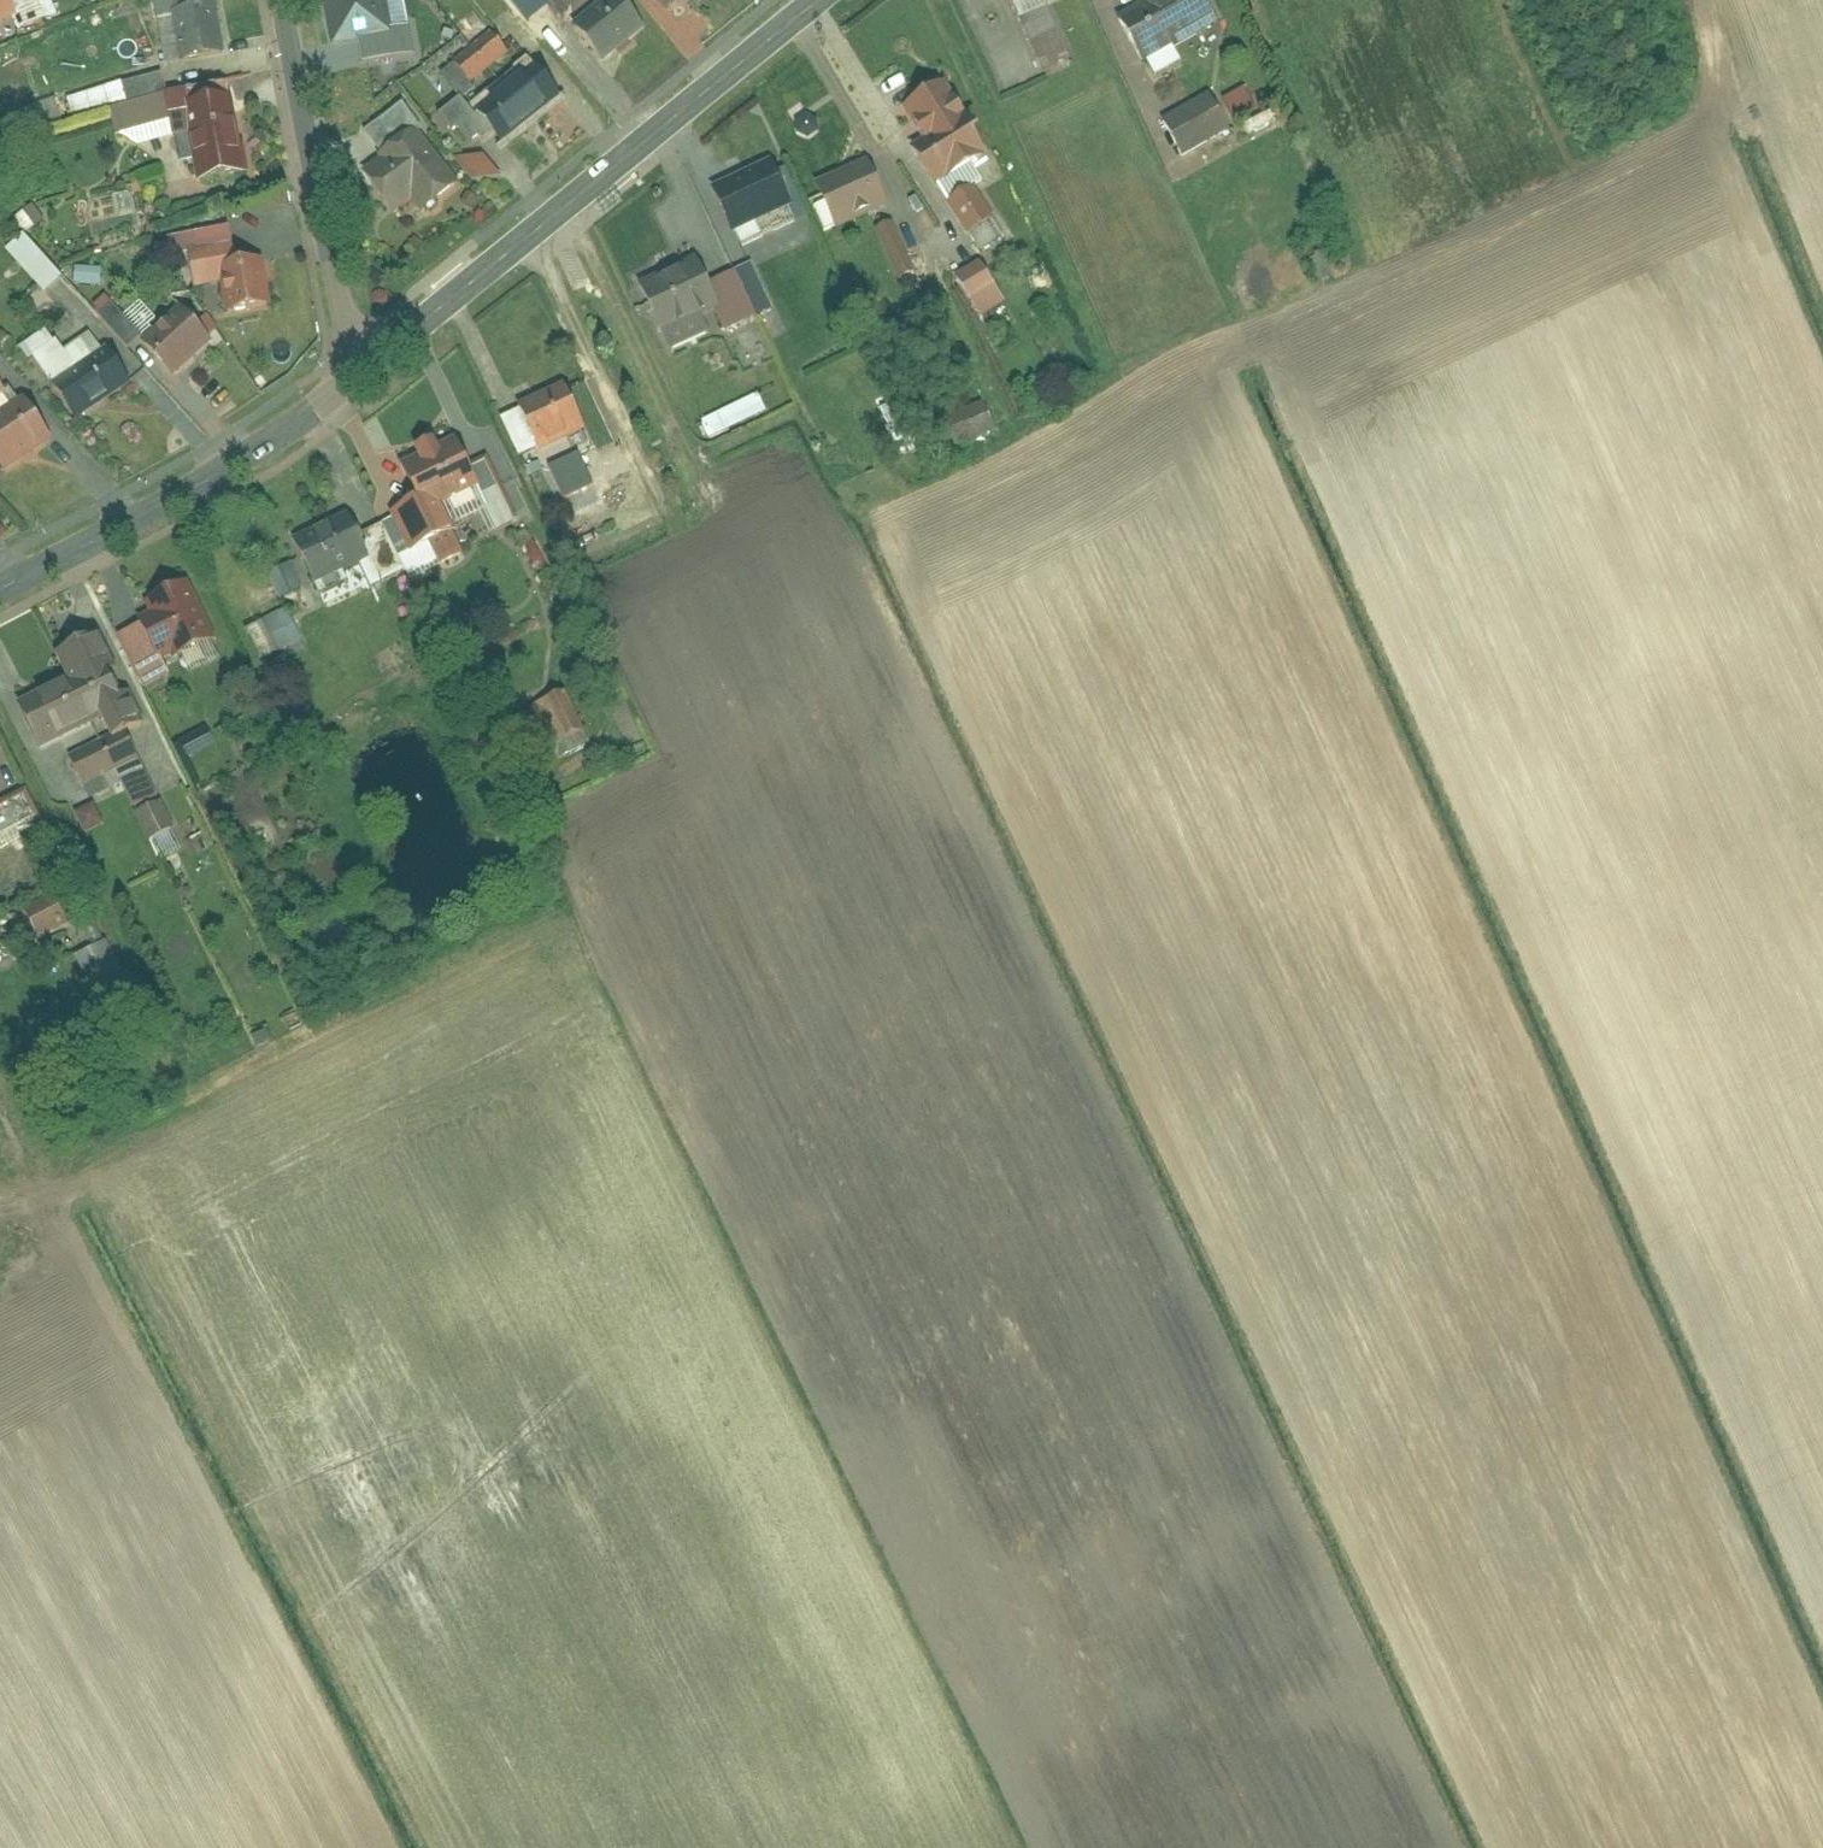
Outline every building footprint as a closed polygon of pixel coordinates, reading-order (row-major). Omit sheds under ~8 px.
[(0,14),(7,29),(39,14),(33,0),(0,0),(0,14)] [(335,51),(393,42),(387,0),(327,0),(335,51)] [(605,61),(644,27),(621,0),(606,0),(575,26),(605,61)] [(1201,0),(1140,0),(1114,14),(1141,64),(1214,24),(1201,0)] [(220,62),(210,2),(171,9),(181,69),(220,62)] [(493,34),(452,66),(469,88),(510,55),(493,34)] [(1057,34),(1029,46),(1042,76),(1070,64),(1057,34)] [(485,158),(561,97),(536,66),(482,110),(470,96),(449,113),(485,158)] [(948,81),(907,103),(928,141),(911,150),(933,191),(947,184),(969,225),(996,211),(970,163),(1003,145),(974,91),(958,100),(948,81)] [(120,88),(67,104),(71,120),(125,104),(120,88)] [(1230,134),(1208,96),(1150,129),(1173,167),(1230,134)] [(464,181),(457,170),(407,102),(374,126),(393,152),(370,168),(397,206),(418,191),(429,207),(464,181)] [(236,182),(225,109),(175,116),(173,103),(163,105),(114,112),(119,143),(173,135),(179,172),(202,168),(205,187),(236,182)] [(873,156),(822,183),(846,230),(898,204),(873,156)] [(772,164),(711,194),(733,236),(793,206),(772,164)] [(919,272),(893,221),(881,227),(902,270),(888,277),(903,307),(913,303),(902,280),(919,272)] [(228,232),(165,240),(171,295),(221,289),(224,321),(273,315),(266,258),(232,262),(228,232)] [(21,239),(3,255),(42,298),(60,282),(21,239)] [(705,250),(649,278),(678,337),(714,320),(707,304),(721,297),(729,314),(757,300),(741,269),(719,279),(705,250)] [(977,267),(954,281),(969,306),(993,292),(977,267)] [(175,372),(218,333),(184,296),(141,336),(175,372)] [(57,330),(29,349),(75,415),(124,381),(102,349),(81,364),(57,330)] [(11,452),(44,430),(30,409),(26,403),(24,405),(3,374),(0,376),(0,436),(11,452)] [(572,387),(527,410),(544,442),(588,418),(572,387)] [(706,441),(765,413),(756,395),(697,423),(706,441)] [(953,450),(993,433),(981,402),(940,418),(953,450)] [(421,488),(394,501),(415,545),(460,524),(454,510),(477,499),(489,523),(532,502),(515,467),(480,484),(458,438),(408,462),(421,488)] [(595,478),(582,455),(555,470),(568,493),(595,478)] [(297,543),(318,583),(371,555),(350,515),(297,543)] [(267,576),(283,601),(303,588),(287,563),(267,576)] [(155,602),(159,612),(139,621),(162,669),(211,646),(184,589),(155,602)] [(286,611),(243,630),(258,662),(281,651),(285,660),(304,651),(286,611)] [(60,681),(20,700),(42,746),(97,720),(106,741),(73,757),(85,783),(99,777),(108,797),(133,786),(151,826),(171,816),(126,722),(141,715),(103,635),(50,660),(60,681)] [(562,684),(535,697),(551,733),(579,719),(562,684)] [(221,760),(213,745),(186,758),(193,773),(221,760)] [(43,819),(27,781),(0,793),(0,838),(43,819)] [(83,836),(102,827),(93,809),(74,818),(83,836)] [(69,894),(28,910),(41,944),(82,927),(69,894)] [(109,940),(78,957),(100,998),(132,981),(109,940)]
